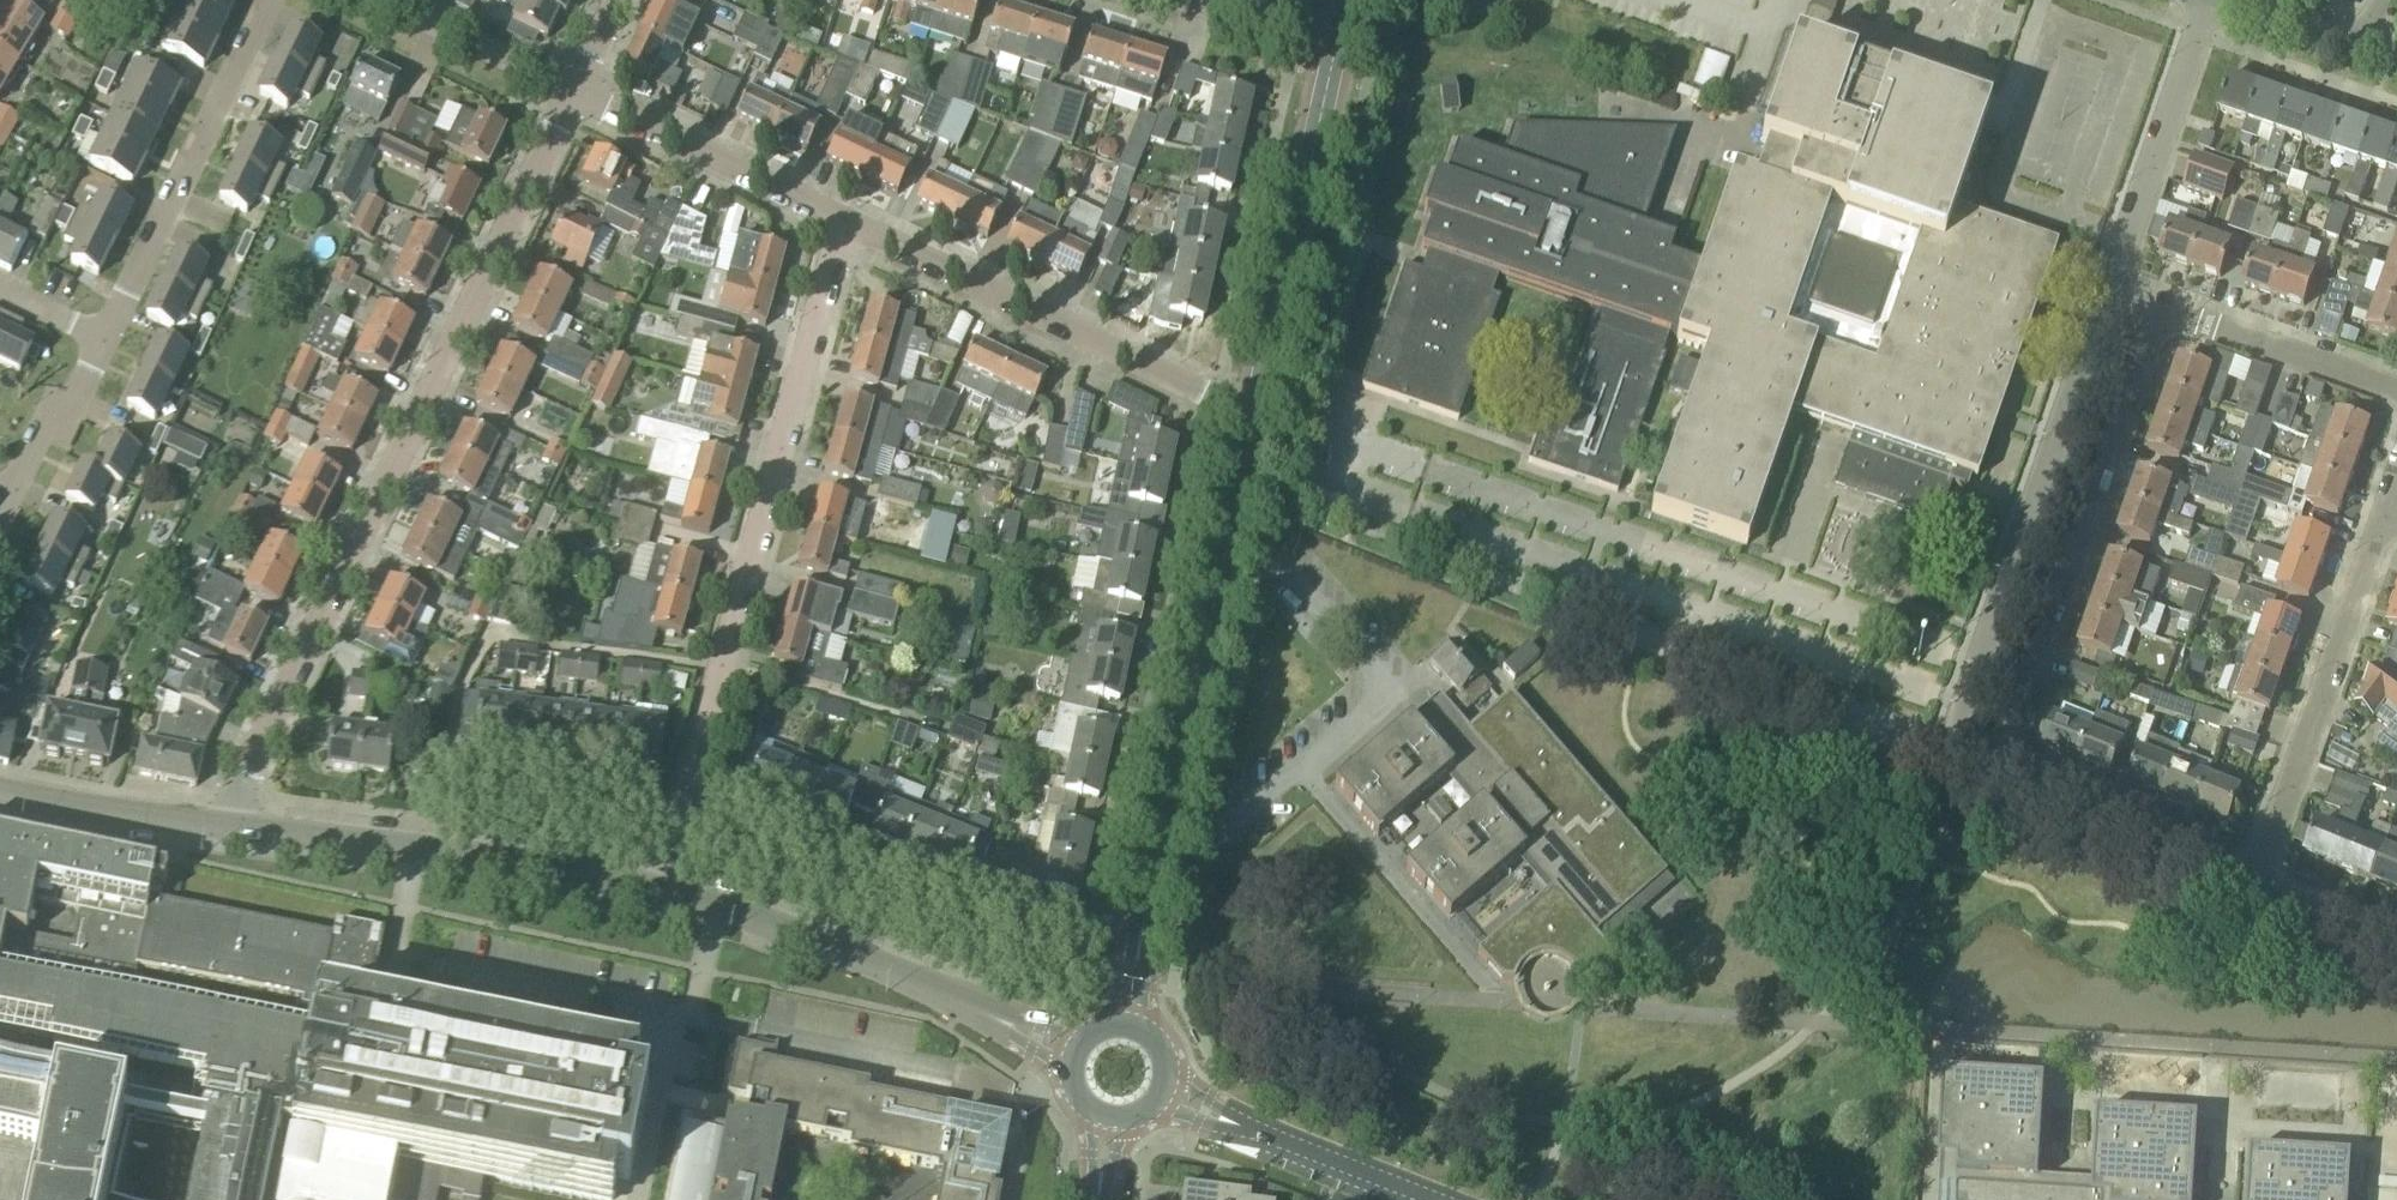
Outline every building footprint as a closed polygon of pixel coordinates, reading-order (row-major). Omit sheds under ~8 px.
[(57,12),(67,18),(76,2),(72,0),(64,0),(57,12)] [(236,0),(185,0),(185,1),(226,21),(234,5),(236,0)] [(532,0),(501,0),(519,9),(513,22),(547,39),(559,13),(532,0)] [(573,0),(532,0),(559,13),(565,16),(573,0)] [(666,48),(682,56),(699,20),(683,12),(658,0),(655,0),(639,34),(666,48)] [(783,36),(792,40),(797,29),(793,27),(801,0),(786,0),(778,23),(775,33),(783,36)] [(861,11),(872,14),(877,0),(865,0),(861,11)] [(929,33),(939,0),(898,0),(898,3),(899,3),(894,21),(905,24),(910,7),(917,9),(911,27),(929,33)] [(929,33),(966,44),(971,26),(973,27),(981,0),(939,0),(929,33)] [(1837,2),(1832,0),(1811,0),(1802,26),(1826,34),(1826,33),(1837,2)] [(144,9),(156,15),(160,7),(150,2),(148,1),(144,9)] [(216,42),(219,36),(226,21),(185,1),(174,24),(215,44),(216,42)] [(76,2),(67,18),(77,24),(86,8),(76,2)] [(0,18),(0,53),(19,64),(43,23),(9,3),(0,18)] [(998,53),(1023,60),(1037,17),(999,5),(990,32),(992,33),(987,50),(998,54),(998,53)] [(156,15),(144,9),(140,18),(152,24),(156,15)] [(763,38),(766,29),(769,22),(746,11),(739,26),(763,38)] [(48,28),(58,33),(67,18),(57,12),(48,28)] [(1037,17),(1023,60),(1023,62),(1058,73),(1064,56),(1065,56),(1074,28),(1037,17)] [(58,33),(68,39),(77,24),(67,18),(58,33)] [(211,52),(214,46),(215,44),(174,24),(162,48),(203,68),(211,52)] [(763,38),(739,26),(733,40),(757,51),(763,38)] [(278,57),(276,62),(317,83),(326,65),(311,58),(319,42),(292,29),(281,51),(278,57)] [(783,36),(775,33),(766,29),(763,38),(757,51),(754,56),(770,64),(783,36)] [(666,48),(639,34),(622,69),(673,94),(682,75),(658,64),(666,48)] [(1130,46),(1092,34),(1083,62),(1084,63),(1078,80),(1115,92),(1130,46)] [(1167,58),(1130,46),(1115,92),(1151,104),(1157,85),(1158,85),(1167,58)] [(1954,212),(1983,130),(1990,109),(1892,75),(1891,80),(1795,47),(1760,146),(1767,149),(1756,179),(1734,171),(1700,266),(1700,267),(1669,257),(1675,240),(1642,228),(1663,168),(1658,166),(1660,161),(1665,163),(1676,133),(1513,127),(1501,160),(1458,145),(1446,179),(1436,176),(1424,212),(1433,216),(1421,249),(1428,252),(1422,271),(1405,265),(1362,387),(1458,420),(1500,298),(1492,295),(1498,276),(1600,311),(1593,330),(1592,329),(1572,387),(1556,382),(1528,462),(1617,492),(1665,355),(1662,354),(1669,335),(1708,348),(1651,511),(1747,545),(1792,414),(1852,435),(1833,487),(1927,519),(1934,499),(1945,503),(1956,471),(1977,478),(2057,247),(1954,212)] [(1700,50),(1692,84),(1717,90),(1726,57),(1700,50)] [(19,64),(0,53),(0,96),(19,64)] [(872,53),(868,69),(879,73),(903,82),(908,67),(909,65),(872,53)] [(959,104),(972,61),(950,54),(937,97),(953,102),(959,104)] [(838,58),(824,86),(845,96),(860,66),(850,62),(838,58)] [(979,112),(992,68),(972,61),(959,104),(976,111),(979,112)] [(309,100),(317,83),(276,62),(273,68),(271,74),(260,96),(286,109),(294,93),(309,100)] [(343,106),(366,118),(378,123),(386,106),(387,107),(399,80),(363,63),(343,106)] [(1183,65),(1175,88),(1174,94),(1189,99),(1198,70),(1183,65)] [(868,69),(860,66),(845,96),(864,105),(879,73),(868,69)] [(137,69),(125,93),(166,113),(167,111),(170,105),(178,89),(149,75),(137,69)] [(116,78),(104,72),(99,80),(111,86),(116,78)] [(332,75),(326,88),(335,92),(341,79),(332,75)] [(726,114),(737,92),(741,84),(723,75),(708,105),(726,114)] [(736,119),(771,135),(790,96),(774,89),(768,102),(760,98),(768,81),(758,75),(749,93),(736,119)] [(1219,90),(1211,122),(1244,129),(1251,96),(1234,93),(1234,92),(1231,91),(1234,79),(1215,76),(1213,88),(1219,90)] [(2218,112),(2247,122),(2259,90),(2230,79),(2218,112)] [(107,95),(111,86),(99,80),(95,89),(107,95)] [(1455,80),(1439,83),(1443,114),(1460,112),(1455,80)] [(1029,131),(1050,139),(1065,91),(1041,84),(1030,119),(1033,120),(1029,131)] [(2275,132),(2287,100),(2259,90),(2247,122),(2242,134),(2256,139),(2260,127),(2275,132)] [(1065,91),(1050,139),(1071,148),(1086,98),(1065,91)] [(166,115),(166,113),(125,93),(114,116),(155,136),(163,121),(166,115)] [(953,102),(937,97),(930,94),(915,128),(936,138),(953,102)] [(817,123),(823,112),(814,108),(790,96),(771,135),(807,152),(820,124),(817,123)] [(2287,100),(2275,132),(2267,153),(2261,168),(2273,173),(2279,158),(2278,158),(2286,136),(2303,142),(2315,109),(2287,100)] [(953,102),(936,138),(957,148),(974,110),(976,111),(959,104),(953,102)] [(386,133),(388,134),(433,155),(440,142),(429,137),(437,121),(401,103),(386,133)] [(11,112),(0,106),(0,107),(0,127),(2,128),(11,112)] [(1157,119),(1149,138),(1164,145),(1177,114),(1161,108),(1157,119)] [(2343,119),(2315,109),(2303,142),(2331,151),(2343,119)] [(462,110),(450,135),(445,147),(488,167),(506,131),(462,110)] [(2,128),(12,134),(21,118),(11,112),(2,128)] [(1118,167),(1119,167),(1134,173),(1149,138),(1157,119),(1140,112),(1118,167)] [(148,152),(155,136),(114,116),(103,140),(144,160),(145,158),(148,152)] [(826,161),(862,178),(874,152),(883,135),(858,124),(847,118),(826,161)] [(89,133),(93,124),(81,119),(77,127),(89,133)] [(2371,128),(2343,119),(2331,151),(2359,161),(2371,128)] [(1237,160),(1244,129),(1211,122),(1205,153),(1237,160)] [(309,125),(303,137),(312,141),(318,129),(309,125)] [(84,142),(89,133),(77,127),(72,136),(84,142)] [(0,130),(0,148),(3,149),(12,134),(2,128),(0,130)] [(2387,170),(2396,141),(2396,137),(2371,128),(2359,161),(2346,197),(2359,202),(2371,165),(2387,170)] [(2215,136),(2203,131),(2198,146),(2210,150),(2215,136)] [(1022,190),(1047,139),(1028,132),(1004,181),(1022,190)] [(277,187),(286,170),(271,163),(279,147),(252,134),(241,156),(238,162),(236,167),(277,187)] [(425,173),(433,155),(388,134),(380,151),(425,173)] [(883,135),(874,152),(862,178),(897,195),(910,169),(909,168),(917,151),(883,135)] [(312,141),(303,137),(297,149),(306,153),(312,141)] [(1034,196),(1061,144),(1047,139),(1022,190),(1034,196)] [(144,160),(103,140),(91,164),(132,184),(140,167),(143,161),(144,160)] [(2387,170),(2379,192),(2374,207),(2387,211),(2396,183),(2396,141),(2387,170)] [(355,144),(336,183),(330,196),(351,206),(343,223),(351,227),(350,230),(353,231),(367,196),(359,192),(376,155),(355,144)] [(2250,164),(2261,168),(2267,153),(2255,149),(2250,164)] [(629,182),(634,172),(596,153),(582,181),(610,195),(605,208),(606,208),(628,219),(639,224),(646,229),(653,232),(664,208),(650,201),(644,213),(631,207),(640,187),(629,182)] [(1182,187),(1179,198),(1207,205),(1210,189),(1213,190),(1230,193),(1237,160),(1205,153),(1196,191),(1182,187)] [(306,196),(322,160),(309,154),(293,190),(306,196)] [(2195,155),(2190,170),(2228,185),(2234,169),(2195,155)] [(952,222),(970,185),(973,178),(938,161),(930,179),(929,178),(916,204),(952,222)] [(269,204),(277,187),(236,167),(233,172),(231,178),(220,200),(237,209),(246,213),(254,197),(269,204)] [(2223,201),(2228,185),(2190,170),(2184,187),(2223,201)] [(436,193),(429,207),(424,219),(439,225),(444,215),(461,223),(478,188),(450,175),(441,196),(436,193)] [(2303,194),(2316,198),(2322,182),(2308,178),(2303,194)] [(2322,182),(2316,198),(2327,201),(2332,185),(2322,182)] [(970,185),(952,222),(987,238),(1000,212),(998,211),(1007,193),(996,188),(993,195),(970,185)] [(1124,208),(1128,194),(1113,187),(1108,201),(1098,225),(1113,232),(1124,208)] [(18,202),(5,196),(0,206),(0,267),(11,272),(28,236),(7,226),(18,202)] [(368,239),(384,206),(385,204),(367,196),(353,231),(368,239)] [(81,205),(73,223),(114,243),(117,237),(120,231),(130,210),(104,197),(96,212),(81,205)] [(1207,205),(1179,198),(1169,247),(1183,250),(1216,258),(1223,225),(1206,221),(1206,220),(1204,219),(1207,205)] [(29,232),(46,240),(48,236),(62,207),(60,206),(50,201),(46,199),(29,232)] [(2259,208),(2238,201),(2229,229),(2250,236),(2259,208)] [(670,240),(684,210),(667,202),(664,208),(653,232),(668,239),(670,240)] [(1006,247),(1041,264),(1054,238),(1062,221),(1028,204),(1018,222),(1006,247)] [(2339,239),(2350,210),(2334,204),(2323,234),(2339,239)] [(71,222),(75,213),(63,207),(59,216),(71,222)] [(639,224),(628,219),(606,208),(599,224),(630,238),(631,237),(640,241),(641,242),(632,260),(653,271),(658,259),(660,260),(670,240),(668,239),(653,232),(646,229),(639,224)] [(2259,208),(2250,236),(2270,243),(2279,215),(2259,208)] [(684,210),(670,240),(660,260),(682,265),(712,272),(716,254),(699,249),(706,222),(684,210)] [(2191,266),(2202,234),(2208,217),(2190,211),(2184,228),(2171,224),(2171,225),(2156,218),(2148,240),(2149,240),(2164,245),(2160,256),(2191,266)] [(59,216),(54,224),(66,230),(71,222),(59,216)] [(583,271),(603,230),(588,222),(585,227),(565,217),(552,245),(569,253),(565,263),(583,271)] [(1054,238),(1041,264),(1077,281),(1090,256),(1088,255),(1097,237),(1062,221),(1054,238)] [(451,245),(418,229),(402,222),(390,249),(405,255),(438,271),(451,245)] [(112,248),(114,243),(73,223),(64,240),(79,247),(72,263),(80,267),(98,275),(98,276),(109,254),(112,248)] [(2296,231),(2290,250),(2274,295),(2304,306),(2316,273),(2300,268),(2311,237),(2296,231)] [(1128,239),(1112,232),(1097,262),(1106,266),(1107,264),(1115,268),(1128,239)] [(246,234),(240,246),(249,250),(255,238),(246,234)] [(2202,234),(2191,266),(2221,277),(2232,245),(2202,234)] [(785,252),(741,240),(739,239),(729,276),(775,290),(785,252)] [(2273,245),(2269,257),(2255,252),(2243,285),(2274,295),(2290,250),(2273,245)] [(249,250),(240,246),(235,259),(244,263),(249,250)] [(2361,246),(2357,257),(2377,264),(2381,253),(2361,246)] [(1183,250),(1176,282),(1209,289),(1216,258),(1183,250)] [(163,285),(204,305),(213,288),(198,280),(206,264),(179,252),(169,274),(166,279),(163,285)] [(405,255),(392,282),(425,298),(438,271),(405,255)] [(341,261),(336,271),(353,279),(358,268),(341,261)] [(1106,266),(1103,272),(1093,294),(1108,301),(1122,271),(1115,268),(1107,264),(1106,266)] [(2390,268),(2379,298),(2396,304),(2396,271),(2390,268)] [(353,279),(336,271),(331,280),(333,281),(321,308),(335,315),(346,290),(366,301),(372,288),(353,279)] [(526,299),(559,315),(572,289),(538,273),(526,299)] [(2346,286),(2366,293),(2370,282),(2350,275),(2346,286)] [(775,290),(729,276),(718,314),(736,320),(765,327),(775,290)] [(1202,321),(1209,289),(1176,282),(1157,278),(1148,320),(1160,326),(1180,331),(1183,318),(1184,319),(1185,318),(1202,321)] [(243,281),(230,309),(258,322),(264,308),(255,303),(262,290),(243,281)] [(2379,298),(2366,293),(2346,286),(2333,282),(2322,312),(2343,320),(2348,304),(2356,307),(2355,310),(2373,316),(2369,328),(2396,338),(2396,304),(2379,298)] [(196,322),(204,305),(163,285),(161,290),(158,296),(147,318),(173,331),(181,315),(196,322)] [(635,303),(615,295),(609,307),(629,316),(635,303)] [(526,299),(513,326),(547,342),(559,315),(526,299)] [(668,299),(666,316),(697,320),(699,303),(668,299)] [(414,322),(392,312),(370,301),(365,313),(359,310),(352,324),(367,332),(401,349),(414,322)] [(911,331),(915,316),(870,304),(860,342),(902,353),(906,355),(906,353),(927,359),(951,368),(958,353),(956,353),(958,346),(939,341),(938,347),(930,345),(929,344),(927,343),(926,342),(925,340),(924,338),(924,336),(924,335),(911,331)] [(342,347),(332,342),(342,321),(320,310),(303,350),(334,364),(342,347)] [(27,359),(32,347),(17,339),(24,325),(7,316),(0,330),(0,364),(20,373),(27,359)] [(675,337),(696,343),(701,325),(680,320),(675,337)] [(203,330),(197,342),(206,346),(211,334),(203,330)] [(401,349),(367,332),(354,359),(388,376),(401,349)] [(600,383),(606,370),(609,365),(594,358),(575,350),(553,340),(545,356),(582,374),(600,383)] [(146,369),(144,374),(170,387),(186,354),(182,351),(160,341),(149,362),(146,369)] [(200,358),(206,346),(197,342),(192,354),(200,358)] [(700,380),(707,382),(747,393),(757,355),(729,347),(729,348),(707,342),(704,355),(707,356),(700,380)] [(902,353),(860,342),(849,380),(878,387),(879,385),(897,390),(900,378),(896,377),(902,353)] [(956,387),(990,403),(1010,360),(975,343),(963,370),(964,371),(956,387)] [(41,351),(32,347),(27,359),(35,363),(41,351)] [(2219,407),(2228,381),(2236,359),(2206,348),(2200,366),(2180,359),(2170,389),(2202,401),(2219,407)] [(489,376),(522,392),(534,366),(502,350),(489,376)] [(302,351),(287,388),(302,395),(319,359),(302,351)] [(1034,404),(1046,376),(1010,360),(990,403),(1025,419),(1032,403),(1034,404)] [(2253,366),(2239,405),(2236,413),(2245,416),(2257,420),(2258,417),(2256,417),(2272,373),(2253,366)] [(596,392),(609,398),(619,377),(606,370),(600,383),(596,392)] [(154,420),(170,387),(144,374),(141,379),(138,385),(128,407),(154,420)] [(600,383),(582,374),(579,384),(596,392),(600,383)] [(377,399),(344,383),(329,376),(322,391),(337,398),(331,410),(364,426),(377,399)] [(489,376),(476,403),(509,418),(522,392),(489,376)] [(676,411),(671,428),(672,428),(710,438),(714,425),(737,431),(743,408),(745,409),(748,399),(746,398),(747,393),(707,382),(700,380),(691,415),(676,411)] [(902,404),(932,412),(942,392),(939,392),(908,384),(902,404)] [(276,412),(268,429),(308,447),(316,431),(287,417),(297,394),(287,388),(281,400),(283,401),(277,412),(276,412)] [(2170,389),(2159,419),(2209,436),(2216,418),(2197,412),(2202,401),(2170,389)] [(1075,391),(1067,432),(1064,453),(1080,457),(1094,401),(1075,391)] [(932,412),(925,429),(944,434),(959,399),(942,392),(932,412)] [(2290,431),(2295,417),(2300,401),(2282,394),(2274,417),(2272,423),(2271,425),(2273,425),(2290,431)] [(834,435),(881,448),(890,412),(872,405),(844,398),(834,435)] [(1154,408),(1135,399),(1132,416),(1150,420),(1153,408),(1153,409),(1154,408)] [(898,421),(925,429),(932,412),(902,404),(898,421)] [(2312,439),(2360,456),(2370,425),(2323,408),(2312,439)] [(364,426),(331,410),(318,437),(351,453),(364,426)] [(1118,464),(1135,468),(1168,476),(1175,444),(1158,439),(1161,422),(1150,420),(1132,416),(1128,415),(1123,439),(1118,464)] [(2246,427),(2240,447),(2253,451),(2264,420),(2258,417),(2257,420),(2245,416),(2242,425),(2246,427)] [(640,419),(633,418),(628,436),(667,447),(672,428),(671,428),(640,419)] [(2204,452),(2209,436),(2159,419),(2149,449),(2180,460),(2185,445),(2204,452)] [(2253,451),(2255,452),(2262,455),(2273,425),(2271,425),(2272,423),(2264,420),(2253,451)] [(153,439),(162,443),(167,431),(159,427),(153,439)] [(465,427),(452,454),(485,470),(499,477),(512,449),(519,453),(525,441),(503,430),(497,442),(465,427)] [(1067,431),(1049,428),(1041,465),(1060,471),(1067,431)] [(308,447),(268,429),(264,438),(281,446),(280,448),(302,459),(308,447)] [(881,448),(834,435),(824,474),(853,482),(853,480),(871,485),(881,448)] [(162,443),(153,439),(147,452),(156,456),(162,443)] [(2349,485),(2360,456),(2312,439),(2310,439),(2300,468),(2303,469),(2317,474),(2349,485)] [(83,466),(124,487),(124,486),(123,485),(138,453),(111,440),(101,462),(98,468),(96,472),(83,465),(83,466)] [(546,451),(563,459),(568,448),(550,440),(546,451)] [(691,488),(719,496),(729,458),(700,450),(700,451),(683,447),(680,458),(698,463),(691,488)] [(2255,452),(2253,451),(2240,447),(2231,473),(2213,467),(2207,482),(2239,493),(2241,493),(2247,477),(2255,452)] [(541,461),(559,469),(563,459),(546,451),(541,461)] [(485,470),(452,454),(439,480),(472,496),(485,470)] [(294,487),(327,503),(340,476),(306,461),(294,487)] [(1135,468),(1118,464),(1115,464),(1103,514),(1109,515),(1123,518),(1137,521),(1141,505),(1143,506),(1161,508),(1168,476),(1135,468)] [(66,500),(80,507),(93,513),(101,497),(115,504),(124,487),(83,466),(80,472),(77,478),(66,500)] [(2339,515),(2349,485),(2317,474),(2303,469),(2294,494),(2255,480),(2247,477),(2241,493),(2261,500),(2289,510),(2299,514),(2304,501),(2308,502),(2307,504),(2339,515)] [(2141,472),(2130,502),(2177,519),(2184,500),(2168,495),(2173,483),(2141,472)] [(1030,493),(1034,479),(1020,476),(1017,490),(1030,493)] [(2189,492),(2188,495),(2233,511),(2239,493),(2207,482),(2194,478),(2189,492)] [(920,490),(881,480),(877,498),(916,508),(917,504),(925,506),(928,493),(920,491),(920,490)] [(294,487),(282,512),(281,514),(315,530),(327,503),(294,487)] [(719,496),(691,488),(684,514),(666,509),(663,520),(681,525),(681,527),(709,534),(719,496)] [(861,523),(862,518),(865,506),(847,500),(819,492),(809,530),(837,538),(855,543),(861,523)] [(257,498),(255,503),(240,497),(235,507),(272,524),(279,509),(257,498)] [(2289,510),(2261,500),(2257,512),(2266,515),(2262,526),(2281,533),(2289,510)] [(2194,524),(2177,519),(2130,502),(2119,532),(2151,544),(2158,525),(2190,537),(2194,524)] [(609,518),(620,521),(624,506),(613,503),(609,518)] [(415,531),(448,547),(461,520),(428,504),(415,531)] [(655,514),(624,506),(620,521),(619,524),(650,533),(655,514)] [(279,528),(272,524),(235,507),(231,517),(246,524),(243,530),(268,541),(270,538),(273,540),(279,528)] [(526,536),(509,528),(481,514),(473,530),(518,552),(526,536)] [(1137,521),(1123,518),(1109,515),(1105,532),(1120,535),(1113,566),(1147,574),(1154,541),(1137,537),(1137,536),(1134,536),(1137,521)] [(43,547),(41,552),(82,572),(90,554),(76,547),(83,531),(71,525),(57,518),(46,540),(43,547)] [(514,518),(509,528),(526,536),(531,526),(514,518)] [(123,528),(111,523),(107,532),(119,537),(123,528)] [(646,551),(650,533),(619,524),(614,542),(646,551)] [(2299,527),(2288,558),(2320,568),(2331,538),(2299,527)] [(1002,529),(999,544),(1014,547),(1017,532),(1002,529)] [(837,538),(809,530),(799,568),(827,577),(827,575),(845,580),(848,568),(831,563),(837,538)] [(415,531),(402,558),(453,582),(466,556),(448,547),(415,531)] [(119,537),(107,532),(103,540),(115,546),(119,537)] [(1294,554),(1300,538),(1288,533),(1282,550),(1294,554)] [(200,537),(189,560),(206,568),(217,544),(200,537)] [(270,538),(268,541),(257,564),(290,580),(303,554),(273,540),(270,538)] [(2320,568),(2288,558),(2257,547),(2253,558),(2284,569),(2278,587),(2310,599),(2320,568)] [(646,588),(691,599),(701,562),(673,554),(672,555),(655,550),(646,588)] [(2191,550),(2185,568),(2211,577),(2211,576),(2212,577),(2218,559),(2191,550)] [(82,572),(41,552),(38,557),(35,563),(25,585),(39,592),(51,598),(59,582),(74,589),(82,572)] [(2111,555),(2101,585),(2150,602),(2161,573),(2111,555)] [(2218,559),(2212,577),(2238,586),(2244,568),(2218,559)] [(1079,610),(1082,610),(1117,617),(1120,602),(1123,603),(1123,602),(1140,605),(1147,574),(1113,566),(1099,563),(1092,594),(1083,592),(1079,610)] [(257,564),(245,589),(244,591),(278,607),(290,580),(257,564)] [(186,565),(177,587),(195,595),(205,574),(186,565)] [(2211,577),(2185,568),(2175,565),(2169,582),(2205,594),(2211,577)] [(209,572),(203,584),(202,587),(234,602),(241,587),(209,572)] [(902,587),(859,576),(854,593),(894,603),(897,604),(902,587)] [(477,595),(472,605),(489,613),(501,587),(501,585),(487,579),(479,595),(477,595)] [(378,608),(412,625),(425,598),(391,581),(378,608)] [(611,617),(635,624),(653,629),(681,638),(691,599),(646,588),(634,585),(627,608),(614,604),(611,617)] [(2101,585),(2091,615),(2122,627),(2123,625),(2140,632),(2150,602),(2101,585)] [(234,612),(238,604),(234,602),(202,587),(195,602),(221,614),(216,624),(233,632),(230,639),(213,631),(208,641),(225,650),(224,651),(251,664),(268,627),(234,612)] [(485,620),(487,620),(515,626),(523,593),(501,587),(489,613),(485,620)] [(842,600),(794,587),(783,625),(829,637),(836,613),(888,627),(894,603),(854,593),(851,603),(842,600)] [(2266,620),(2259,640),(2291,651),(2302,621),(2273,611),(2277,599),(2242,587),(2235,609),(2266,620)] [(174,591),(146,651),(167,661),(195,601),(174,591)] [(74,601),(71,610),(84,614),(87,604),(74,601)] [(2396,628),(2396,601),(2389,625),(2396,628)] [(484,622),(485,620),(489,613),(472,605),(468,615),(484,622)] [(412,625),(378,608),(366,635),(390,646),(384,658),(411,671),(429,633),(412,625)] [(1125,671),(1133,638),(1116,634),(1113,632),(1117,617),(1082,610),(1078,628),(1082,629),(1075,660),(1125,671)] [(2112,657),(2122,627),(2091,615),(2080,646),(2112,657)] [(633,648),(635,630),(605,625),(602,643),(633,648)] [(829,637),(783,625),(773,662),(800,670),(797,679),(840,691),(847,668),(823,662),(829,637)] [(958,630),(955,643),(972,647),(975,634),(958,630)] [(2259,640),(2249,670),(2281,681),(2291,651),(2259,640)] [(178,700),(183,703),(220,719),(236,687),(221,680),(229,666),(179,643),(172,660),(192,670),(178,700)] [(1539,655),(1528,643),(1502,667),(1514,679),(1539,655)] [(1466,689),(1476,700),(1489,688),(1480,677),(1483,674),(1457,644),(1445,655),(1443,654),(1431,664),(1433,666),(1431,667),(1439,675),(1440,674),(1459,695),(1466,689)] [(515,674),(519,648),(500,645),(496,671),(515,674)] [(0,670),(0,689),(6,692),(23,655),(11,648),(0,670)] [(519,648),(515,674),(535,676),(538,650),(519,648)] [(2388,652),(2384,667),(2382,671),(2378,668),(2365,686),(2369,689),(2356,706),(2389,730),(2374,744),(2394,767),(2396,765),(2396,655),(2388,652)] [(558,679),(576,681),(580,655),(561,653),(558,679)] [(61,756),(74,758),(94,657),(81,654),(81,667),(79,666),(70,708),(75,709),(74,715),(49,710),(40,751),(45,752),(44,756),(60,759),(61,756)] [(580,655),(576,681),(596,684),(600,658),(580,655)] [(94,657),(74,758),(88,761),(87,765),(103,768),(104,765),(109,765),(118,723),(91,718),(92,713),(98,714),(107,671),(109,660),(94,657)] [(639,690),(643,663),(623,660),(619,687),(639,690)] [(1118,703),(1125,671),(1075,660),(1072,676),(1067,675),(1060,707),(1062,708),(1095,715),(1099,699),(1102,700),(1118,703)] [(643,663),(639,690),(658,693),(662,666),(643,663)] [(2068,681),(2104,694),(2105,694),(2111,677),(2074,664),(2068,681)] [(461,670),(451,665),(441,668),(434,682),(452,690),(461,670)] [(2281,681),(2249,670),(2237,666),(2227,696),(2270,711),(2281,681)] [(348,698),(368,700),(371,674),(352,672),(348,698)] [(371,674),(368,700),(384,702),(387,676),(371,674)] [(8,765),(14,741),(26,744),(36,722),(46,701),(50,683),(29,678),(25,693),(12,690),(3,724),(0,723),(0,763),(8,765)] [(2135,685),(2131,697),(2150,703),(2154,692),(2135,685)] [(1502,981),(1513,981),(1518,971),(1526,962),(1537,957),(1548,956),(1560,959),(1569,965),(1576,975),(1579,986),(1591,987),(1619,963),(1595,935),(1666,874),(1604,802),(1598,807),(1533,733),(1539,727),(1510,693),(1468,730),(1438,696),(1434,700),(1438,704),(1413,725),(1453,772),(1452,772),(1481,804),(1524,854),(1524,855),(1552,888),(1477,952),(1502,981)] [(505,744),(512,699),(501,698),(500,703),(464,697),(461,719),(477,721),(474,740),(505,744)] [(819,698),(814,715),(845,724),(850,707),(819,698)] [(512,699),(505,744),(536,748),(542,708),(522,706),(523,701),(512,699)] [(2173,713),(2194,721),(2199,707),(2178,700),(2173,713)] [(183,703),(179,722),(166,781),(196,787),(203,756),(201,755),(220,719),(183,703)] [(542,708),(536,748),(566,752),(573,706),(560,704),(559,711),(542,708)] [(598,756),(603,717),(587,715),(588,708),(573,706),(566,752),(598,756)] [(636,707),(635,715),(629,761),(660,765),(667,711),(636,707)] [(2224,716),(2199,707),(2194,721),(2219,730),(2224,716)] [(1092,730),(1095,715),(1062,708),(1051,757),(1070,761),(1104,768),(1112,735),(1095,732),(1095,730),(1092,730)] [(603,717),(598,756),(629,761),(635,715),(622,712),(621,720),(603,717)] [(2097,713),(2090,731),(2077,763),(2111,777),(2130,727),(2097,713)] [(2077,763),(2090,731),(2057,717),(2044,750),(2077,763)] [(143,744),(137,775),(166,781),(179,722),(161,718),(157,746),(143,744)] [(955,718),(946,739),(977,751),(985,729),(955,718)] [(1413,725),(1410,721),(1334,787),(1377,837),(1452,772),(1453,772),(1413,725)] [(327,767),(358,771),(364,727),(353,725),(352,730),(333,727),(327,767)] [(376,729),(364,727),(358,771),(389,775),(395,737),(375,734),(376,729)] [(2234,730),(2228,746),(2254,756),(2260,739),(2234,730)] [(2150,736),(2143,753),(2141,752),(2129,784),(2162,797),(2181,752),(2182,749),(2150,736)] [(754,738),(752,746),(745,764),(756,768),(755,771),(755,772),(749,788),(779,800),(792,768),(797,755),(760,740),(754,738)] [(2181,752),(2162,797),(2195,811),(2208,778),(2214,765),(2181,752)] [(779,800),(810,812),(822,780),(827,766),(799,755),(794,769),(792,768),(779,800)] [(1048,789),(1044,806),(1074,812),(1077,797),(1080,798),(1080,796),(1097,800),(1104,768),(1070,761),(1063,792),(1048,789)] [(850,806),(864,811),(879,774),(862,767),(852,792),(822,780),(810,812),(841,824),(847,808),(849,808),(850,806)] [(2371,785),(2336,773),(2331,788),(2358,798),(2366,801),(2371,785)] [(872,836),(902,848),(920,804),(892,793),(897,781),(879,774),(864,811),(878,817),(877,820),(878,820),(872,836)] [(2208,778),(2195,811),(2229,824),(2241,791),(2208,778)] [(2358,798),(2331,788),(2325,805),(2353,815),(2358,798)] [(2387,791),(2383,803),(2396,808),(2396,794),(2387,791)] [(1445,818),(1432,803),(1426,808),(1439,823),(1445,818)] [(932,860),(950,817),(952,811),(937,805),(936,810),(920,804),(902,848),(932,860)] [(1524,854),(1481,804),(1405,870),(1449,920),(1524,855),(1524,854)] [(1071,827),(1074,812),(1044,806),(1040,822),(1056,826),(1049,858),(1083,865),(1090,833),(1074,828),(1071,827)] [(950,817),(932,860),(964,873),(970,857),(972,857),(973,855),(985,859),(992,842),(969,832),(971,826),(950,817)] [(2340,868),(2352,836),(2318,822),(2306,855),(2340,868)] [(2352,836),(2340,868),(2373,881),(2391,834),(2392,829),(2376,823),(2368,842),(2352,836)] [(2373,881),(2396,891),(2396,836),(2391,834),(2373,881)] [(137,1083),(132,1109),(116,1191),(162,1199),(389,1199),(398,1159),(403,1160),(399,1182),(404,1183),(404,1189),(409,1194),(411,1195),(415,1195),(421,1193),(424,1187),(437,1190),(440,1174),(440,1173),(441,1167),(442,1167),(483,1175),(485,1176),(605,1199),(613,1199),(638,1075),(637,1075),(635,1074),(587,1065),(535,1054),(519,1051),(456,1039),(318,1011),(326,971),(374,980),(384,932),(337,922),(335,928),(334,937),(150,900),(153,885),(164,887),(168,881),(167,873),(28,844),(28,843),(27,843),(28,840),(19,836),(9,836),(9,839),(8,839),(7,840),(0,838),(0,1055),(137,1083)] [(1083,865),(1049,858),(1041,891),(1037,890),(1035,902),(1054,906),(1056,894),(1059,895),(1076,898),(1083,865)] [(1001,1192),(993,1190),(1005,1130),(945,1118),(947,1110),(868,1094),(869,1086),(844,1081),(845,1074),(822,1069),(820,1076),(773,1067),(777,1045),(776,1045),(774,1051),(737,1043),(727,1094),(751,1099),(747,1120),(734,1118),(730,1137),(723,1136),(725,1125),(723,1125),(719,1124),(715,1123),(710,1123),(705,1123),(700,1123),(697,1124),(698,1126),(701,1125),(700,1131),(686,1128),(672,1199),(770,1199),(784,1129),(851,1143),(850,1150),(933,1167),(932,1173),(890,1199),(907,1199),(937,1180),(942,1181),(938,1199),(999,1199),(1001,1192)] [(1954,1173),(1959,1173),(1957,1199),(2194,1199),(2197,1147),(2186,1146),(2187,1134),(2179,1133),(2180,1117),(2099,1111),(2095,1180),(2040,1177),(2044,1108),(2033,1107),(2034,1095),(2026,1095),(2027,1078),(1947,1074),(1942,1144),(1956,1144),(1954,1173)] [(130,1110),(0,1084),(0,1199),(112,1199),(130,1110)] [(2350,1186),(2340,1185),(2340,1172),(2333,1172),(2334,1155),(2252,1150),(2251,1156),(2253,1156),(2250,1199),(2349,1199),(2350,1186)] [(1249,1199),(1182,1191),(1181,1199),(1249,1199)]
